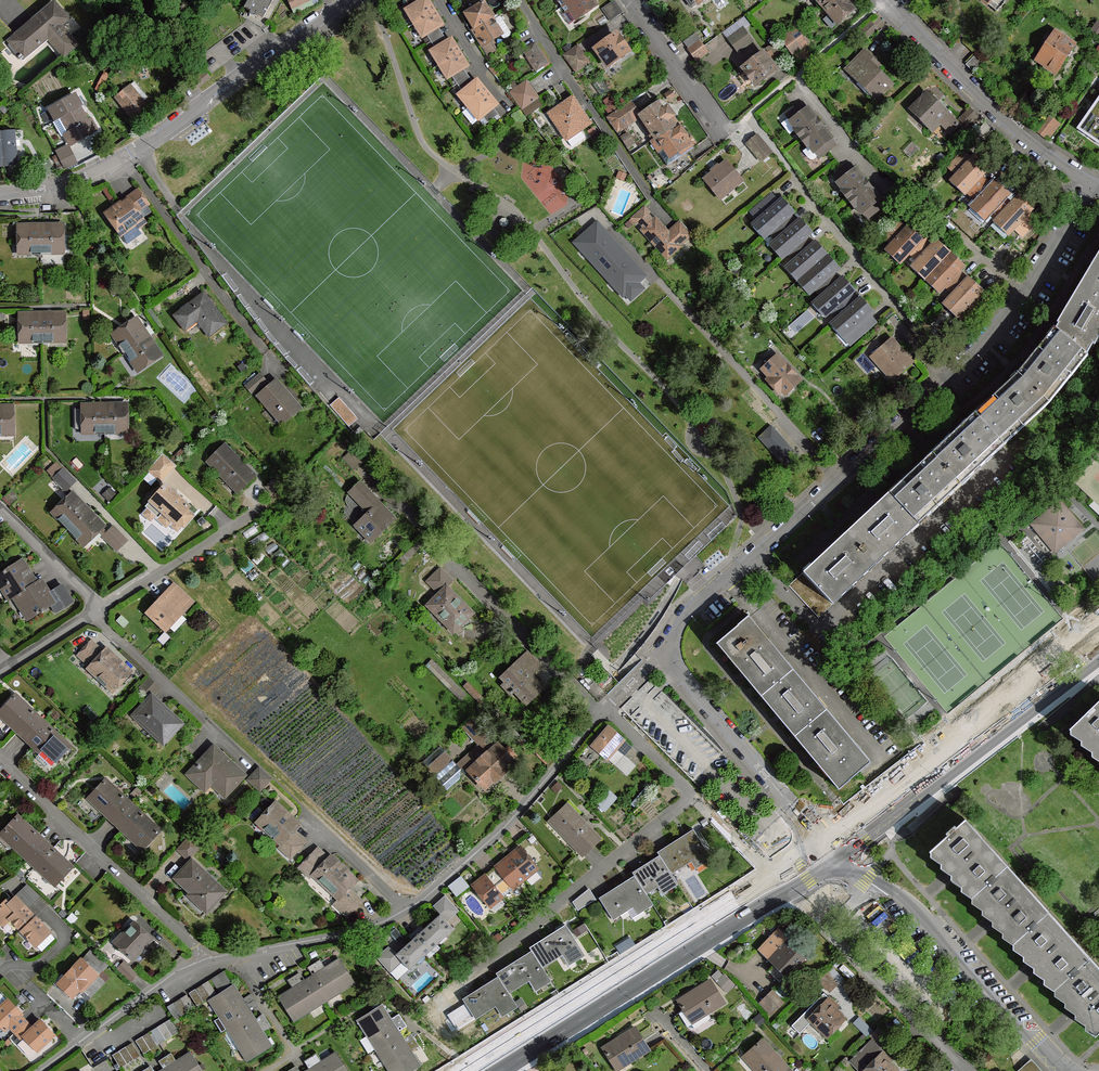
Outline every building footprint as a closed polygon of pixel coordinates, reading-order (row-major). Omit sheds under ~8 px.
[(244,8),(250,11),(250,15),(255,16),(256,14),(263,19),(271,5),(263,0),(249,0),(244,8)] [(308,0),(307,0),(293,6),(296,13),(311,6),(308,0)] [(406,10),(414,24),(435,11),(428,0),(423,0),(422,1),(410,8),(406,10)] [(562,7),(566,12),(571,12),(576,20),(596,6),(592,0),(573,0),(562,7)] [(619,6),(614,0),(613,0),(601,8),(606,15),(619,6)] [(823,5),(839,24),(854,11),(844,0),(829,0),(823,5)] [(988,4),(998,12),(1007,0),(992,0),(988,4)] [(54,3),(9,41),(23,58),(48,37),(63,55),(76,46),(61,26),(68,20),(54,3)] [(483,3),(465,14),(474,28),(491,18),(492,17),(483,3)] [(623,12),(619,6),(606,15),(610,21),(622,13),(623,12)] [(443,25),(435,11),(414,24),(422,38),(426,35),(438,28),(443,25)] [(499,16),(493,20),(501,34),(501,35),(503,38),(506,39),(511,35),(511,33),(501,17),(499,16)] [(493,20),(491,18),(474,28),(484,45),(501,35),(501,34),(493,20)] [(879,30),(872,22),(861,33),(868,40),(879,30)] [(798,27),(781,40),(793,55),(810,43),(798,27)] [(447,42),(438,28),(426,35),(435,49),(447,42)] [(744,28),(729,40),(738,52),(753,41),(744,28)] [(701,39),(696,33),(684,42),(688,49),(699,41),(701,39)] [(1054,34),(1040,55),(1049,61),(1044,69),(1055,75),(1073,47),(1054,34)] [(616,35),(596,50),(608,66),(627,52),(616,35)] [(435,49),(431,52),(439,65),(460,53),(451,39),(447,42),(435,49)] [(703,46),(699,41),(688,49),(692,54),(703,46)] [(534,44),(524,51),(537,70),(547,63),(534,44)] [(578,46),(564,56),(576,72),(590,63),(578,46)] [(708,53),(703,46),(692,54),(697,60),(708,53)] [(872,59),(864,52),(851,65),(858,73),(854,77),(876,99),(891,83),(869,62),(872,59)] [(460,53),(439,65),(447,78),(451,76),(463,69),(468,66),(460,53)] [(764,54),(744,69),(756,84),(775,70),(764,54)] [(983,62),(977,55),(967,65),(973,72),(983,62)] [(473,83),(463,69),(451,76),(462,92),(473,83)] [(487,92),(477,80),(473,83),(462,92),(458,95),(469,107),(487,92)] [(526,82),(511,93),(522,108),(538,97),(526,82)] [(148,106),(131,85),(116,98),(132,119),(148,106)] [(497,105),(487,92),(469,107),(478,120),(482,117),(493,108),(497,105)] [(928,94),(911,110),(930,129),(938,122),(940,124),(949,115),(928,94)] [(80,106),(74,96),(49,110),(56,121),(61,118),(69,133),(64,135),(70,146),(97,130),(91,119),(87,121),(79,107),(80,106)] [(573,98),(549,114),(566,139),(590,123),(573,98)] [(627,102),(624,98),(606,110),(609,115),(627,102)] [(1090,112),(1098,119),(1098,99),(1090,112)] [(793,108),(792,110),(797,117),(808,108),(803,101),(793,108)] [(628,103),(607,117),(617,132),(638,117),(628,103)] [(662,113),(657,106),(642,117),(674,162),(689,152),(698,145),(680,120),(672,127),(666,119),(671,116),(667,110),(662,113)] [(497,114),(493,108),(482,117),(487,122),(497,114)] [(797,117),(790,122),(796,130),(795,131),(801,138),(820,123),(808,108),(797,117)] [(970,109),(966,113),(973,120),(977,116),(970,109)] [(785,115),(790,122),(797,117),(792,110),(785,115)] [(1078,129),(1098,143),(1098,119),(1090,112),(1078,129)] [(966,113),(956,123),(959,126),(962,129),(973,120),(966,113)] [(956,123),(949,115),(940,124),(951,135),(959,126),(956,123)] [(973,120),(962,129),(969,136),(979,126),(973,120)] [(1052,127),(1046,122),(1038,132),(1044,137),(1052,127)] [(832,138),(820,123),(801,138),(807,146),(808,145),(810,147),(814,152),(821,147),(832,138)] [(14,131),(0,132),(3,160),(17,159),(14,131)] [(632,142),(628,136),(623,139),(627,146),(632,142)] [(761,160),(771,152),(757,136),(747,144),(761,160)] [(821,147),(826,154),(837,145),(832,138),(821,147)] [(813,160),(817,157),(814,152),(810,147),(803,152),(807,158),(810,160),(813,160)] [(826,154),(821,147),(814,152),(817,157),(819,159),(826,154)] [(77,163),(69,148),(57,154),(64,169),(77,163)] [(960,160),(966,154),(963,151),(947,167),(956,176),(966,165),(960,160)] [(689,152),(674,162),(681,172),(696,161),(689,152)] [(831,159),(826,154),(819,159),(824,164),(831,159)] [(956,176),(950,182),(964,195),(966,192),(982,176),(990,167),(976,154),(972,159),(966,165),(956,176)] [(966,165),(972,159),(966,154),(960,160),(966,165)] [(773,158),(762,166),(772,178),(782,170),(773,158)] [(54,173),(49,161),(36,167),(41,179),(54,173)] [(726,161),(705,179),(719,196),(740,178),(726,161)] [(850,163),(840,171),(845,178),(856,169),(850,163)] [(868,184),(856,169),(845,178),(838,183),(844,191),(842,192),(849,199),(868,184)] [(838,183),(845,178),(840,171),(833,176),(838,183)] [(992,185),(982,176),(966,192),(977,202),(992,185)] [(977,202),(970,208),(984,221),(990,214),(1006,197),(1010,193),(996,181),(992,185),(977,202)] [(868,184),(849,199),(854,207),(856,206),(862,213),(869,208),(880,199),(868,184)] [(127,198),(129,199),(137,212),(148,204),(138,190),(127,198)] [(758,221),(779,202),(772,194),(751,212),(758,221)] [(996,220),(994,223),(1008,235),(1014,229),(1029,213),(1033,208),(1020,195),(1012,203),(996,220)] [(1012,203),(1006,197),(990,214),(996,220),(1012,203)] [(758,221),(752,226),(763,239),(770,233),(790,216),(794,212),(782,198),(779,202),(758,221)] [(120,203),(104,214),(119,235),(127,230),(132,236),(139,231),(137,228),(145,223),(137,212),(129,199),(121,204),(120,203)] [(869,208),(874,215),(885,206),(880,199),(869,208)] [(644,206),(631,218),(636,223),(638,221),(644,228),(642,230),(667,258),(680,247),(678,246),(691,235),(680,223),(669,233),(655,217),(652,220),(647,214),(649,212),(644,206)] [(874,215),(869,208),(862,213),(867,220),(874,215)] [(1037,220),(1029,213),(1014,229),(1022,236),(1037,220)] [(796,222),(790,216),(770,233),(776,240),(796,222)] [(776,240),(770,246),(781,259),(787,254),(806,237),(812,232),(801,219),(796,222),(776,240)] [(623,298),(625,296),(630,302),(646,288),(640,282),(647,276),(596,220),(572,242),(623,298)] [(892,244),(907,229),(899,221),(884,237),(892,244)] [(892,244),(886,252),(899,264),(909,253),(924,238),(925,236),(911,224),(907,229),(892,244)] [(41,227),(19,228),(19,251),(41,251),(41,227)] [(62,227),(41,227),(41,251),(63,250),(63,236),(62,227)] [(72,236),(63,236),(63,250),(72,251),(72,236)] [(813,245),(806,237),(787,254),(794,261),(813,245)] [(933,245),(924,238),(909,253),(918,261),(933,245)] [(918,261),(911,268),(925,280),(951,253),(937,240),(933,245),(918,261)] [(794,261),(785,269),(797,282),(828,255),(817,242),(813,245),(794,261)] [(951,253),(925,280),(939,293),(945,287),(960,271),(965,266),(951,253)] [(1079,286),(1098,298),(1098,254),(1079,286)] [(828,255),(797,282),(809,295),(815,289),(833,273),(839,268),(828,255)] [(968,278),(960,271),(945,287),(953,294),(968,278)] [(840,280),(833,273),(815,289),(821,297),(840,280)] [(821,297),(813,304),(824,317),(830,312),(851,294),(855,290),(844,277),(840,280),(821,297)] [(953,294),(943,305),(957,317),(963,311),(978,295),(982,290),(969,277),(968,278),(953,294)] [(1055,329),(1087,355),(1092,345),(1094,346),(1098,338),(1098,298),(1079,286),(1057,324),(1058,325),(1055,329)] [(204,293),(174,316),(183,327),(194,318),(209,337),(227,323),(204,293)] [(858,301),(851,294),(830,312),(837,319),(858,301)] [(986,302),(978,295),(963,311),(972,318),(986,302)] [(837,319),(831,325),(842,338),(848,332),(869,314),(873,310),(861,297),(858,301),(837,319)] [(876,323),(869,314),(848,332),(856,341),(876,323)] [(64,315),(42,316),(43,339),(65,339),(64,315)] [(42,316),(20,316),(21,340),(43,339),(42,316)] [(135,320),(116,333),(128,351),(147,338),(135,320)] [(1054,329),(1017,374),(1049,403),(1088,356),(1087,355),(1055,329),(1054,329)] [(160,356),(147,338),(128,351),(140,369),(160,356)] [(912,364),(890,339),(871,356),(878,364),(881,361),(896,378),(912,364)] [(799,381),(777,356),(763,369),(777,383),(773,386),(779,392),(784,388),(788,391),(799,381)] [(260,374),(246,386),(252,393),(266,381),(260,374)] [(1017,374),(975,413),(1004,445),(1049,403),(1017,374)] [(276,380),(258,396),(274,415),(277,413),(285,422),(301,408),(276,380)] [(339,397),(330,405),(349,427),(358,419),(339,397)] [(105,406),(83,407),(84,430),(105,430),(105,406)] [(127,406),(105,406),(105,430),(127,429),(127,406)] [(0,409),(0,432),(13,431),(12,408),(0,409)] [(975,413),(932,453),(961,485),(1004,445),(975,413)] [(772,425),(758,437),(786,469),(800,456),(772,425)] [(255,475),(225,444),(207,461),(238,492),(255,475)] [(367,459),(354,446),(342,458),(354,470),(367,459)] [(932,453),(889,493),(919,524),(961,485),(932,453)] [(163,455),(148,471),(161,482),(175,466),(163,455)] [(64,469),(54,479),(65,490),(75,481),(64,469)] [(370,512),(356,525),(371,541),(395,518),(360,483),(350,492),(370,512)] [(188,506),(165,486),(147,507),(157,515),(158,516),(162,512),(172,521),(174,522),(177,519),(183,525),(184,526),(193,516),(186,509),(188,506)] [(15,495),(11,491),(5,498),(12,504),(15,501),(12,498),(15,495)] [(846,532),(876,564),(919,524),(889,493),(846,532)] [(70,527),(87,511),(72,495),(55,512),(70,527)] [(1060,504),(1035,525),(1041,532),(1043,529),(1056,544),(1066,536),(1068,539),(1081,529),(1060,504)] [(157,515),(147,507),(141,513),(151,521),(157,515)] [(102,527),(87,511),(70,527),(85,543),(98,531),(102,527)] [(162,512),(158,516),(156,519),(166,528),(172,521),(162,512)] [(177,519),(174,522),(171,526),(177,532),(183,525),(177,519)] [(117,550),(126,541),(113,527),(104,536),(117,550)] [(1043,529),(1041,532),(1056,550),(1068,539),(1066,536),(1056,544),(1043,529)] [(804,573),(833,604),(876,564),(846,532),(804,573)] [(14,597),(36,582),(28,569),(22,560),(0,574),(0,587),(8,600),(14,597)] [(427,581),(439,594),(446,587),(453,581),(440,568),(427,581)] [(833,604),(804,573),(789,586),(818,618),(833,604)] [(41,580),(36,582),(14,597),(28,620),(51,605),(56,612),(73,601),(70,597),(62,585),(50,593),(41,580)] [(174,583),(163,595),(183,613),(195,602),(192,600),(183,609),(175,602),(184,592),(174,583)] [(439,594),(428,605),(454,631),(472,613),(446,587),(439,594)] [(184,592),(175,602),(183,609),(192,600),(184,592)] [(158,602),(146,615),(164,632),(176,619),(177,620),(183,613),(163,595),(156,601),(158,602)] [(749,615),(717,643),(761,696),(793,669),(749,615)] [(92,665),(104,652),(91,642),(80,654),(92,665)] [(106,650),(104,652),(92,665),(89,668),(113,690),(130,672),(106,650)] [(528,652),(501,677),(526,703),(540,690),(528,677),(540,666),(528,652)] [(827,709),(793,669),(761,696),(795,736),(827,709)] [(152,697),(153,698),(161,689),(148,677),(137,689),(149,700),(152,697)] [(15,695),(1,710),(13,723),(11,726),(16,731),(25,739),(43,721),(15,695)] [(149,700),(135,715),(163,742),(181,724),(169,712),(161,705),(153,698),(152,697),(149,700)] [(1073,727),(1095,750),(1098,745),(1098,702),(1073,727)] [(162,703),(161,705),(169,712),(171,710),(162,703)] [(871,761),(827,709),(795,736),(839,789),(858,772),(871,761)] [(469,770),(486,787),(514,761),(509,756),(498,744),(496,746),(472,719),(462,727),(478,745),(457,764),(441,746),(422,763),(447,790),(460,778),(461,769),(469,770)] [(70,746),(43,721),(25,739),(35,748),(40,753),(43,750),(56,762),(70,746)] [(624,740),(609,727),(593,746),(607,758),(616,748),(624,740)] [(530,746),(515,731),(512,733),(527,748),(530,746)] [(632,747),(624,740),(616,748),(625,756),(632,747)] [(200,763),(189,774),(211,794),(214,790),(208,784),(211,782),(225,795),(243,775),(214,747),(200,763)] [(509,756),(514,761),(518,758),(513,752),(509,756)] [(259,768),(248,779),(260,790),(271,778),(259,768)] [(105,780),(90,795),(103,807),(100,810),(106,816),(115,824),(133,805),(105,780)] [(562,786),(558,782),(552,787),(556,792),(562,786)] [(617,797),(612,793),(599,806),(604,811),(617,797)] [(275,804),(259,821),(282,843),(294,830),(298,826),(292,821),(275,804)] [(600,838),(568,804),(553,818),(561,826),(558,829),(582,855),(600,838)] [(133,805),(115,824),(123,832),(130,838),(133,834),(145,846),(160,830),(133,805)] [(18,815),(3,832),(16,843),(13,846),(27,860),(45,841),(35,832),(18,815)] [(987,843),(967,819),(933,849),(954,872),(987,843)] [(294,830),(282,843),(289,849),(285,853),(291,858),(305,842),(294,830)] [(711,857),(693,830),(657,852),(660,855),(670,872),(696,856),(700,863),(711,857)] [(189,837),(177,850),(188,859),(199,846),(189,837)] [(45,841),(27,860),(42,874),(45,871),(57,882),(72,867),(53,849),(45,841)] [(1008,866),(987,843),(954,872),(975,895),(1008,866)] [(520,847),(508,857),(525,878),(538,868),(520,847)] [(316,873),(329,859),(318,848),(304,863),(316,873)] [(670,872),(660,855),(632,872),(635,876),(646,893),(662,882),(667,889),(677,883),(670,872)] [(502,897),(525,878),(508,857),(485,875),(502,897)] [(330,858),(329,859),(316,873),(315,874),(340,897),(337,901),(332,907),(340,914),(343,913),(349,906),(354,910),(368,894),(358,884),(351,891),(348,889),(355,882),(330,858)] [(226,891),(192,860),(175,878),(198,899),(195,902),(207,911),(226,891)] [(316,873),(304,863),(298,869),(310,880),(312,877),(337,901),(340,897),(315,874),(316,873)] [(1028,889),(1008,866),(975,895),(995,918),(1028,889)] [(542,873),(538,868),(525,878),(531,886),(541,878),(542,873)] [(457,894),(471,885),(463,874),(450,883),(457,894)] [(502,897),(485,875),(480,880),(473,885),(490,907),(502,897)] [(646,893),(635,876),(599,898),(612,918),(626,909),(632,918),(643,911),(642,909),(652,903),(646,893)] [(15,897),(27,909),(40,897),(27,885),(15,897)] [(1049,912),(1028,889),(995,918),(1016,941),(1049,912)] [(588,890),(573,902),(578,910),(595,900),(588,890)] [(0,906),(0,922),(3,925),(10,919),(19,928),(21,926),(29,917),(32,914),(27,909),(15,897),(9,903),(6,900),(0,906)] [(434,907),(440,914),(448,922),(459,912),(451,903),(445,897),(434,907)] [(349,906),(343,913),(347,917),(354,910),(349,906)] [(1069,935),(1049,912),(1016,941),(1036,964),(1069,935)] [(440,914),(418,934),(432,949),(437,944),(441,944),(448,938),(448,934),(454,929),(448,922),(440,914)] [(24,928),(21,931),(36,946),(49,933),(50,932),(35,917),(33,920),(24,928)] [(33,920),(29,917),(21,926),(24,928),(33,920)] [(122,933),(114,942),(132,960),(141,951),(140,950),(151,937),(135,922),(123,934),(122,933)] [(585,956),(565,925),(530,947),(532,951),(541,966),(564,952),(563,950),(565,949),(566,951),(574,963),(585,956)] [(779,929),(760,948),(769,957),(787,938),(779,929)] [(55,938),(49,933),(36,946),(41,951),(55,938)] [(426,958),(426,954),(432,949),(418,934),(412,940),(396,954),(403,963),(409,969),(415,964),(419,964),(426,958)] [(794,935),(789,940),(805,955),(810,950),(794,935)] [(1090,957),(1069,935),(1036,964),(1057,986),(1090,957)] [(787,938),(769,957),(776,963),(768,970),(779,981),(786,974),(787,974),(800,962),(803,965),(809,959),(805,955),(789,940),(787,938)] [(391,974),(403,963),(396,954),(389,947),(377,958),(391,974)] [(81,962),(97,978),(109,965),(93,949),(81,962)] [(541,966),(532,951),(496,973),(498,977),(508,992),(531,978),(530,976),(532,975),(533,976),(540,988),(551,981),(541,966)] [(1090,957),(1057,986),(1077,1010),(1098,990),(1098,968),(1090,957)] [(314,978),(310,980),(323,1000),(353,981),(339,960),(325,968),(320,959),(312,964),(310,965),(316,974),(313,976),(314,978)] [(81,962),(58,986),(72,999),(81,990),(84,992),(97,978),(81,962)] [(123,962),(117,969),(131,981),(137,975),(123,962)] [(217,975),(225,988),(232,984),(224,971),(217,975)] [(293,988),(279,997),(293,1019),(323,1000),(310,980),(307,983),(305,981),(302,983),(297,974),(288,980),(293,988)] [(837,984),(827,974),(820,981),(831,991),(837,984)] [(217,975),(211,979),(219,992),(225,988),(217,975)] [(508,992),(498,977),(463,999),(474,1018),(497,1003),(497,1002),(498,1000),(499,1002),(507,1014),(517,1007),(508,992)] [(97,978),(84,992),(91,999),(104,985),(97,978)] [(202,985),(210,997),(217,994),(208,981),(202,985)] [(710,981),(679,1000),(684,1010),(679,1013),(687,1027),(694,1029),(709,1019),(707,1014),(724,1003),(710,981)] [(195,989),(203,1002),(210,997),(202,985),(195,989)] [(233,985),(211,999),(222,1016),(229,1027),(230,1029),(250,1017),(248,1013),(250,1012),(248,1009),(256,1003),(251,994),(242,999),(233,985)] [(195,989),(189,993),(197,1006),(203,1002),(195,989)] [(784,1002),(772,990),(760,1003),(772,1014),(784,1002)] [(1077,1010),(1098,1033),(1098,990),(1077,1010)] [(186,994),(180,999),(188,1012),(195,1007),(186,994)] [(182,1016),(188,1012),(180,999),(173,1003),(182,1016)] [(7,1000),(0,1007),(0,1025),(5,1030),(9,1026),(21,1015),(22,1014),(16,1008),(8,1000),(7,1000)] [(828,1002),(811,1019),(827,1035),(844,1018),(828,1002)] [(175,1020),(182,1016),(173,1003),(167,1007),(175,1020)] [(381,1005),(360,1019),(369,1034),(378,1048),(379,1049),(399,1037),(396,1033),(398,1032),(396,1028),(405,1023),(399,1014),(390,1019),(381,1005)] [(26,1021),(21,1015),(9,1026),(15,1032),(26,1021)] [(229,1027),(222,1016),(215,1020),(222,1032),(229,1027)] [(252,1021),(250,1017),(230,1029),(238,1042),(249,1059),(271,1046),(262,1032),(271,1026),(265,1017),(256,1023),(254,1019),(252,1021)] [(170,1019),(164,1023),(172,1036),(179,1032),(170,1019)] [(40,1020),(32,1027),(23,1036),(25,1038),(35,1049),(37,1051),(54,1035),(40,1020)] [(32,1027),(26,1021),(15,1032),(19,1037),(14,1041),(18,1044),(25,1038),(23,1036),(32,1027)] [(166,1040),(172,1036),(164,1023),(158,1027),(166,1040)] [(159,1044),(166,1040),(158,1027),(151,1031),(159,1044)] [(649,1049),(636,1028),(604,1048),(615,1066),(629,1057),(631,1060),(649,1049)] [(238,1042),(230,1029),(227,1031),(225,1035),(232,1046),(238,1042)] [(874,1038),(880,1044),(882,1046),(889,1039),(879,1029),(872,1036),(874,1038)] [(150,1049),(156,1045),(149,1032),(142,1036),(150,1049)] [(368,1053),(378,1048),(369,1034),(360,1040),(368,1053)] [(150,1049),(142,1036),(136,1040),(143,1053),(150,1049)] [(399,1037),(379,1049),(392,1070),(411,1070),(419,1066),(410,1052),(419,1046),(413,1037),(405,1042),(403,1039),(401,1041),(399,1037)] [(28,1055),(35,1049),(25,1038),(18,1044),(28,1055)] [(869,1044),(875,1050),(880,1044),(874,1038),(869,1044)] [(763,1040),(746,1054),(757,1067),(754,1069),(756,1070),(783,1070),(787,1067),(763,1040)] [(132,1043),(126,1047),(134,1060),(140,1056),(132,1043)] [(881,1056),(875,1050),(869,1044),(852,1061),(862,1070),(866,1070),(881,1056)] [(127,1064),(134,1060),(126,1047),(119,1051),(127,1064)] [(120,1068),(127,1064),(119,1051),(112,1055),(120,1068)] [(191,1053),(176,1062),(171,1053),(166,1056),(162,1059),(167,1068),(164,1069),(165,1070),(202,1070),(191,1053)] [(336,1053),(322,1062),(316,1053),(307,1059),(313,1068),(309,1070),(310,1070),(347,1070),(336,1053)] [(866,1070),(896,1070),(887,1062),(891,1058),(885,1053),(881,1056),(866,1070)] [(1031,1061),(1020,1070),(1041,1070),(1031,1061)]
